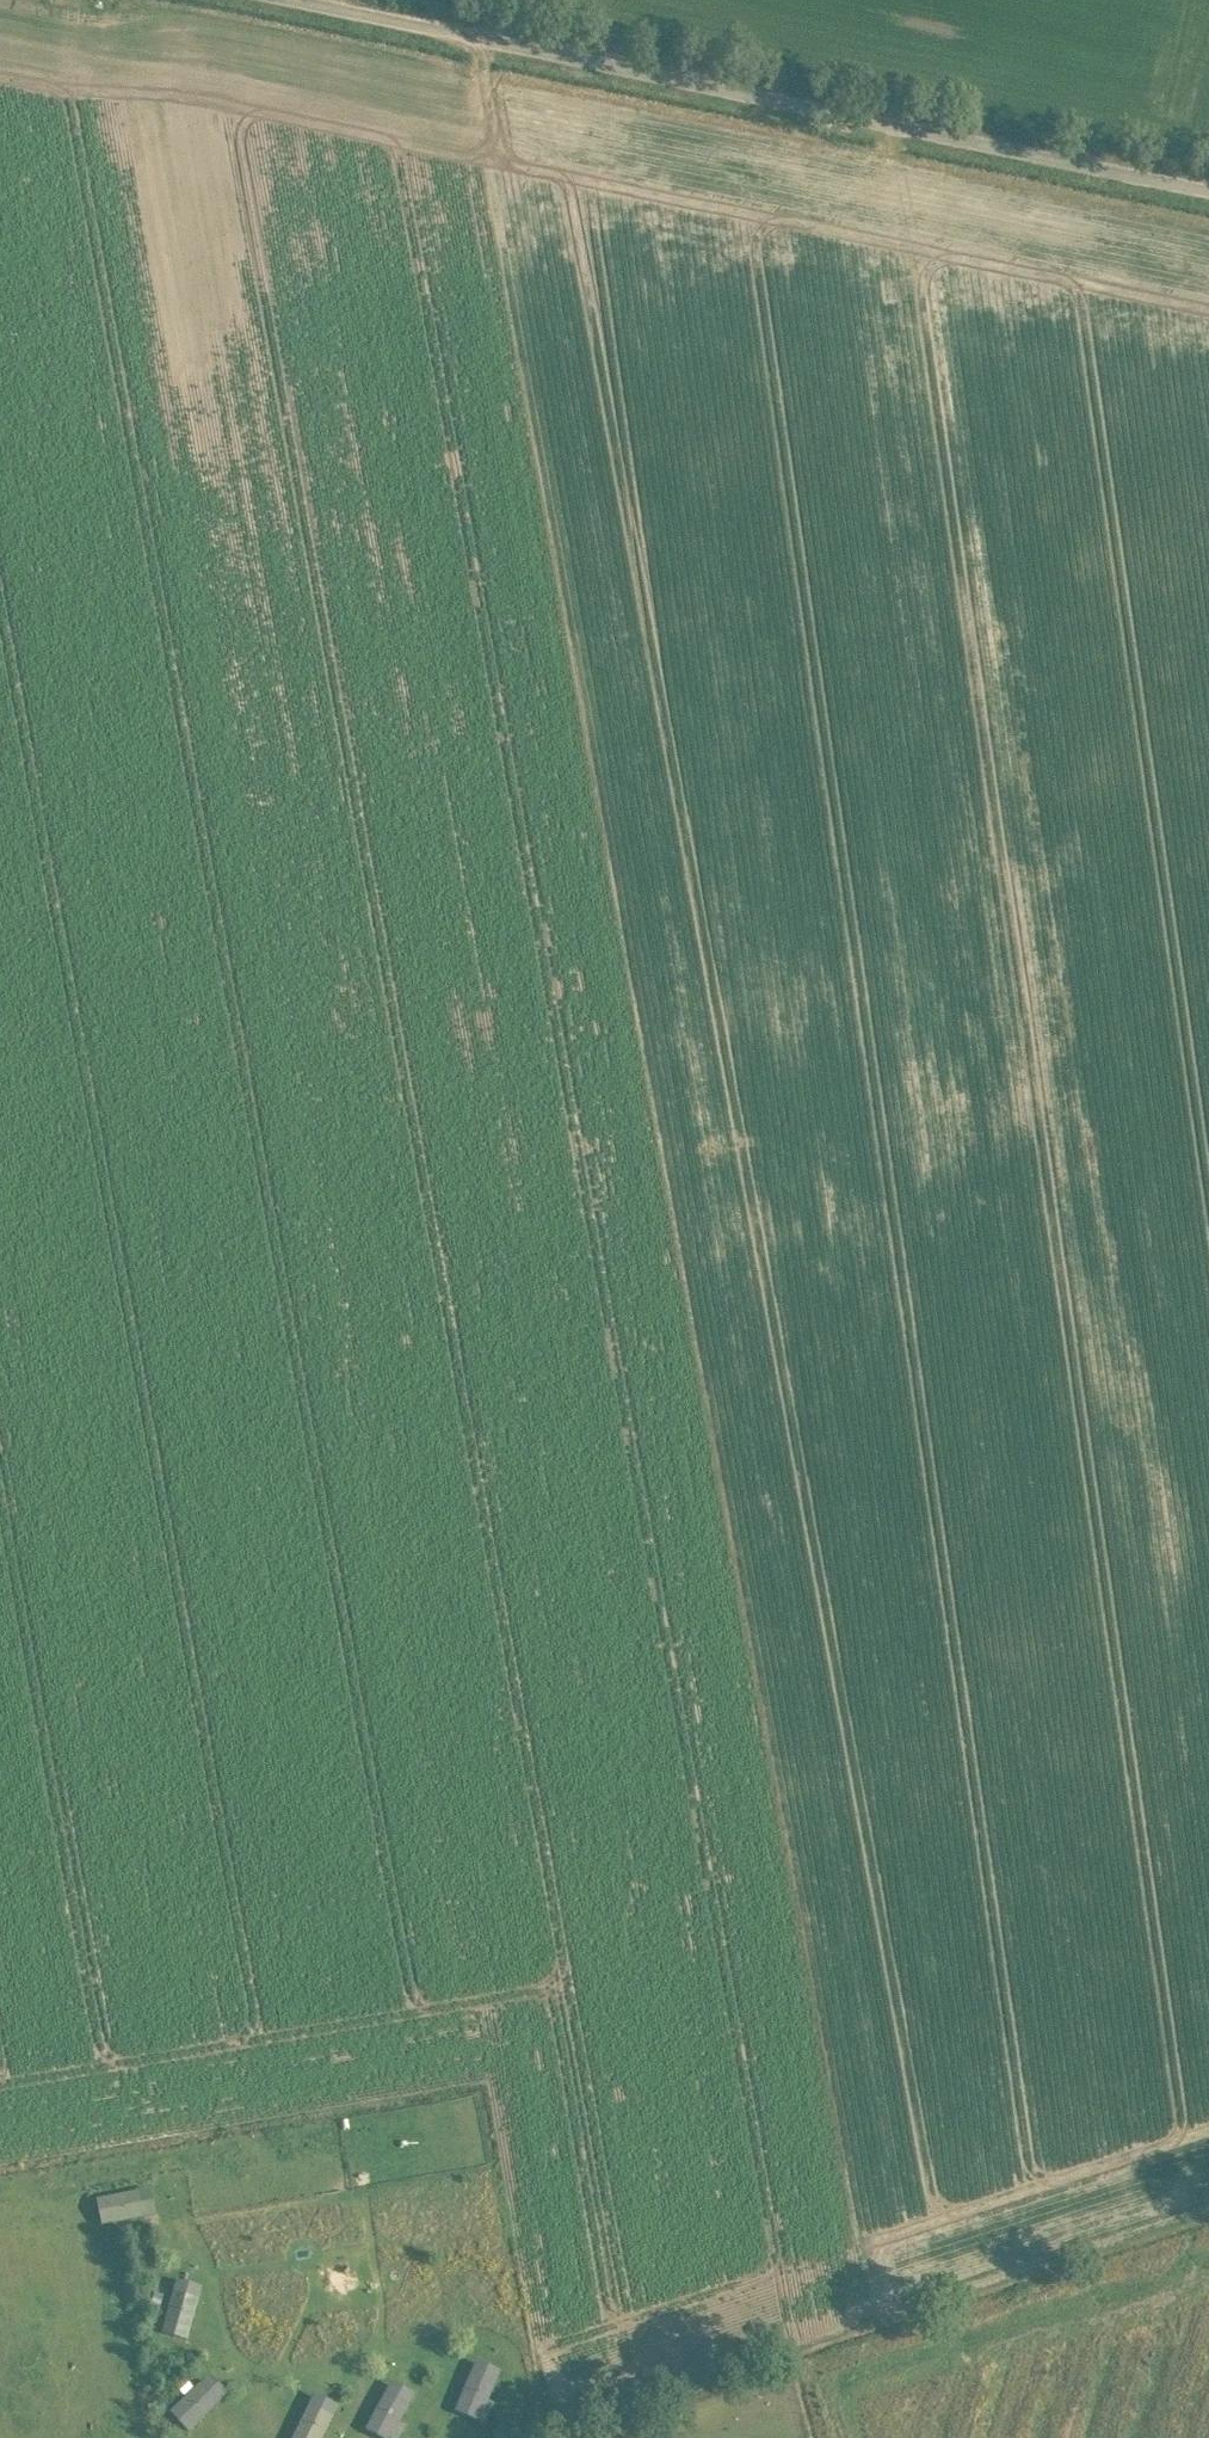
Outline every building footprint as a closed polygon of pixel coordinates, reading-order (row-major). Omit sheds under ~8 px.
[(180,2305),(159,2327),(181,2347),(202,2324),(190,2314),(197,2307),(186,2298),(180,2305)] [(467,2382),(456,2410),(484,2421),(495,2392),(481,2387),(484,2378),(471,2373),(467,2382)] [(208,2374),(165,2414),(185,2435),(227,2395),(208,2374)] [(399,2423),(414,2394),(388,2381),(363,2430),(378,2437),(397,2437),(404,2425),(399,2423)] [(336,2406),(310,2393),(288,2437),(321,2437),(336,2406)]
